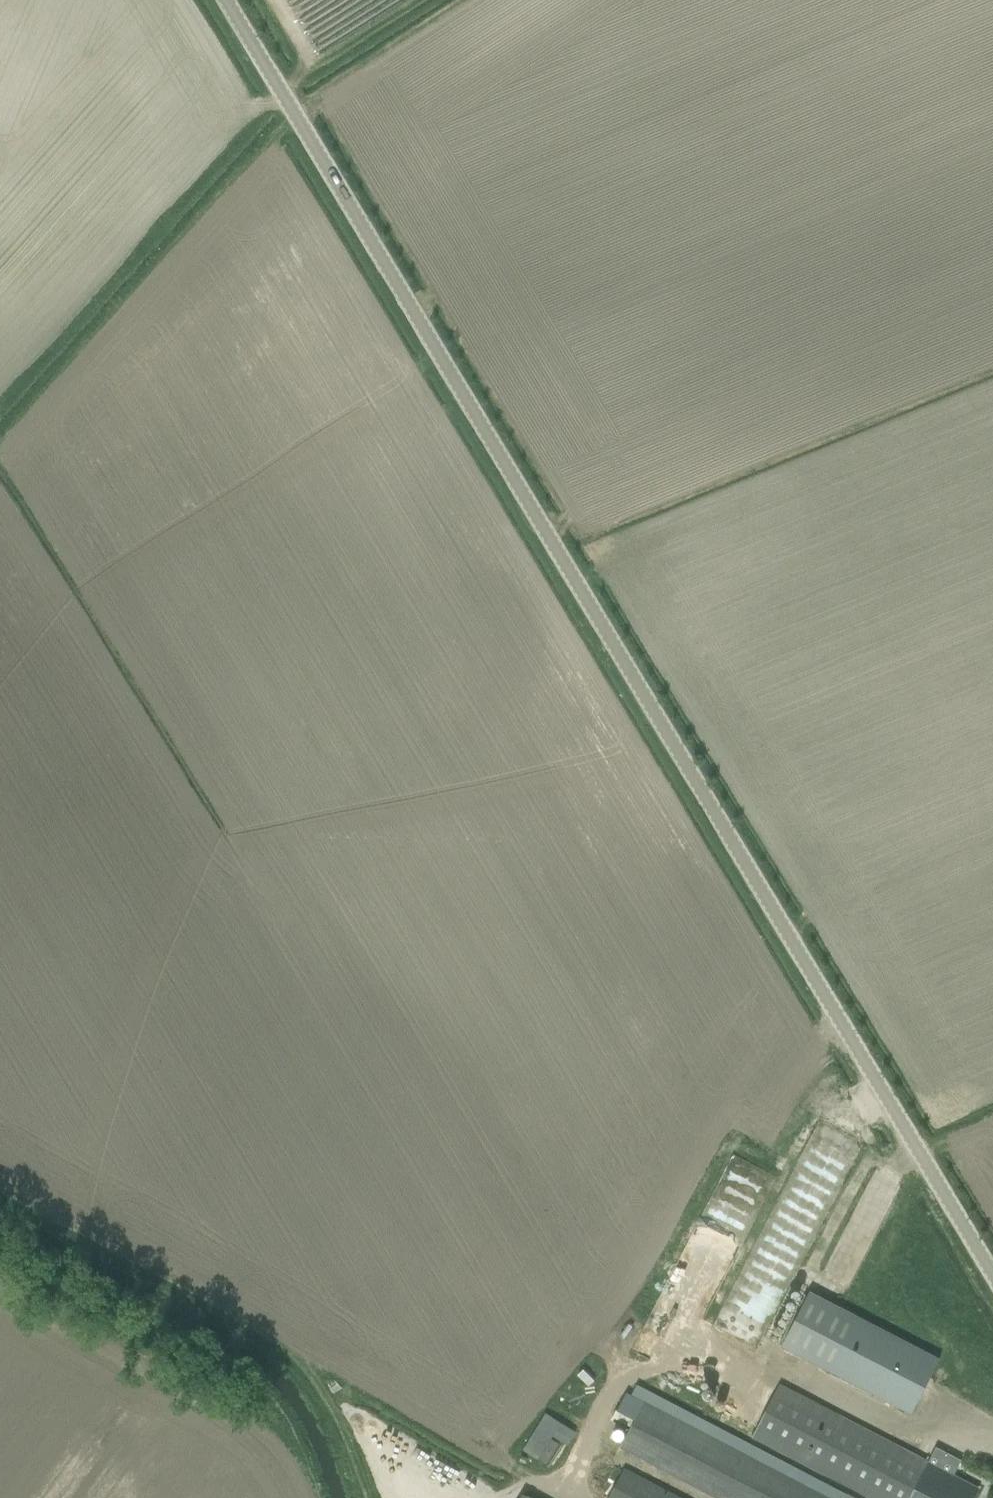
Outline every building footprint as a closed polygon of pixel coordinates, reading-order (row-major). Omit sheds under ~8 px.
[(782,1345),(912,1412),(940,1359),(810,1292),(782,1345)] [(872,1497),(973,1497),(978,1488),(779,1385),(752,1436),(872,1497)] [(612,1417),(614,1418),(612,1420),(630,1430),(621,1447),(718,1497),(834,1497),(645,1400),(645,1401),(632,1394),(627,1392),(617,1410),(616,1409),(612,1417)] [(545,1460),(566,1421),(547,1410),(525,1449),(545,1460)] [(625,1467),(609,1497),(684,1497),(625,1467)]
